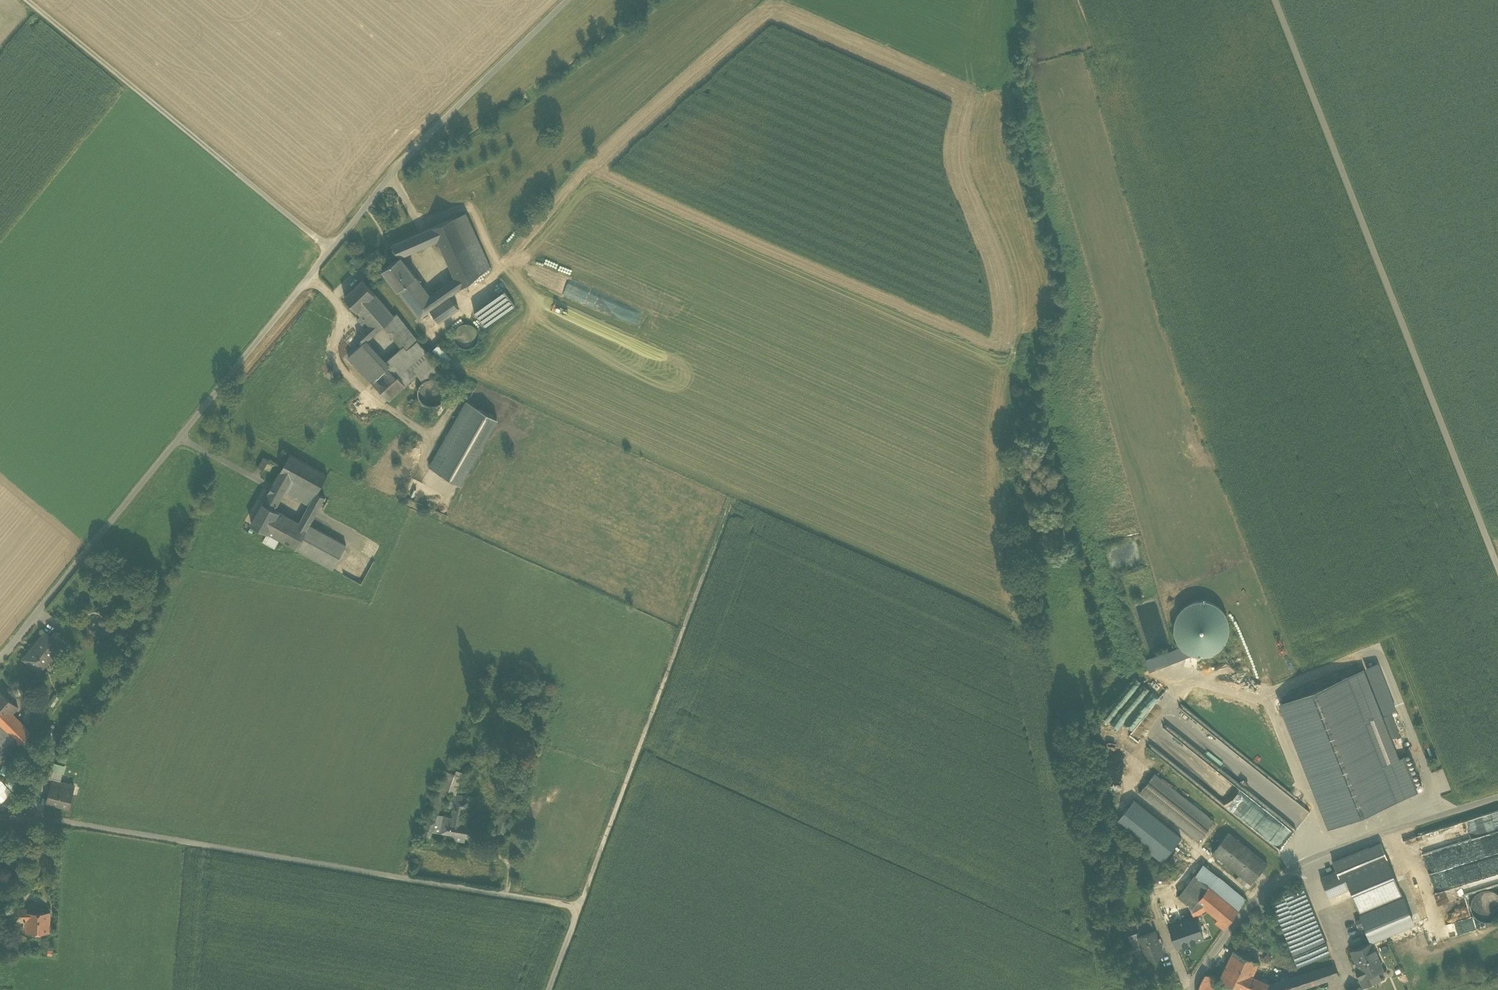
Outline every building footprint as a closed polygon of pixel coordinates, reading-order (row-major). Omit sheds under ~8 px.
[(454,218),(480,275),(488,269),(464,214),(454,218)] [(455,278),(450,282),(457,291),(480,275),(454,218),(424,231),(431,244),(437,241),(455,278)] [(424,231),(416,235),(423,247),(431,244),(424,231)] [(406,255),(423,247),(416,235),(392,245),(400,257),(401,257),(406,255)] [(401,257),(406,264),(411,261),(406,255),(401,257)] [(382,270),(398,291),(416,277),(406,264),(401,257),(400,257),(382,270)] [(459,309),(450,296),(443,286),(430,296),(416,277),(398,291),(418,319),(430,310),(439,323),(459,309)] [(345,297),(357,311),(375,294),(363,280),(345,297)] [(450,296),(457,291),(450,282),(443,286),(450,296)] [(474,312),(484,327),(515,305),(505,291),(474,312)] [(366,329),(372,336),(383,326),(392,319),(400,329),(405,326),(397,314),(396,314),(394,316),(375,294),(357,311),(361,316),(369,325),(366,329)] [(636,314),(632,325),(657,334),(656,337),(680,345),(685,331),(636,314)] [(357,320),(365,329),(366,329),(369,325),(361,316),(357,320)] [(392,319),(383,326),(399,345),(413,335),(405,326),(400,329),(392,319)] [(454,338),(454,339),(454,341),(456,344),(459,347),(461,348),(463,349),(466,349),(468,349),(470,349),(472,348),(476,345),(477,343),(478,340),(479,336),(478,333),(477,331),(476,329),(474,327),(472,326),(470,325),(467,324),(465,324),(463,325),(460,326),(458,327),(456,329),(454,333),(454,336),(454,338)] [(366,329),(365,329),(358,336),(364,343),(365,343),(372,336),(366,329)] [(399,345),(401,348),(403,347),(407,352),(418,342),(413,335),(399,345)] [(342,351),(348,357),(364,343),(358,336),(342,351)] [(381,393),(420,358),(426,353),(418,342),(407,352),(403,347),(401,348),(384,364),(388,369),(372,383),(381,393)] [(348,357),(372,383),(388,369),(384,364),(365,343),(364,343),(348,357)] [(434,351),(445,364),(451,358),(439,346),(434,351)] [(1099,372),(1107,370),(1102,351),(1095,353),(1099,372)] [(433,361),(426,353),(420,358),(426,367),(433,361)] [(420,358),(381,393),(389,402),(417,375),(423,382),(439,368),(433,361),(426,367),(420,358)] [(440,406),(441,405),(443,403),(444,401),(445,399),(446,396),(446,393),(446,390),(445,387),(443,385),(442,384),(440,382),(437,381),(434,380),(431,380),(428,380),(426,381),(424,382),(421,385),(420,386),(418,390),(418,392),(418,394),(418,397),(419,399),(421,402),(422,404),(425,406),(427,407),(430,408),(432,408),(434,408),(437,407),(440,406)] [(430,467),(460,484),(497,418),(467,401),(430,467)] [(291,480),(316,493),(317,494),(317,493),(327,475),(290,454),(279,474),(291,480)] [(258,467),(264,471),(269,461),(264,457),(258,467)] [(279,474),(273,485),(285,491),(291,480),(279,474)] [(291,480),(285,491),(309,505),(316,493),(291,480)] [(273,485),(270,491),(281,498),(285,491),(273,485)] [(275,509),(281,498),(270,491),(263,503),(275,509)] [(316,493),(309,505),(318,509),(325,497),(317,493),(317,494),(316,493)] [(251,524),(268,533),(280,512),(275,509),(263,503),(251,524)] [(309,505),(306,511),(315,516),(318,509),(309,505)] [(268,533),(296,549),(310,525),(315,516),(306,511),(299,523),(280,512),(268,533)] [(346,545),(310,525),(296,549),(333,569),(346,545)] [(1174,626),(1174,633),(1177,640),(1181,645),(1186,650),(1192,653),(1199,654),(1206,654),(1212,652),(1218,649),(1223,644),(1227,637),(1229,630),(1229,622),(1226,615),(1222,608),(1216,603),(1209,600),(1202,599),(1195,600),(1188,603),(1182,607),(1178,612),(1175,619),(1174,626)] [(139,612),(144,621),(150,617),(148,614),(145,615),(142,610),(139,612)] [(139,612),(135,615),(140,623),(144,621),(139,612)] [(115,618),(119,624),(126,619),(123,614),(115,618)] [(59,646),(64,650),(68,644),(54,632),(50,637),(60,646),(59,646)] [(23,659),(39,672),(59,646),(60,646),(50,637),(44,633),(23,659)] [(1166,651),(1146,659),(1149,669),(1187,654),(1186,651),(1179,648),(1167,653),(1166,651)] [(1378,663),(1369,667),(1387,712),(1396,708),(1378,663)] [(1361,670),(1281,702),(1329,825),(1417,791),(1403,757),(1396,760),(1361,670)] [(1139,736),(1171,691),(1165,687),(1160,693),(1135,675),(1107,713),(1139,736)] [(12,713),(18,707),(0,692),(0,726),(12,713)] [(48,704),(53,707),(59,697),(54,694),(48,704)] [(1180,703),(1163,725),(1281,819),(1298,797),(1180,703)] [(12,713),(18,720),(23,712),(18,707),(12,713)] [(0,748),(0,761),(30,732),(18,720),(12,713),(0,726),(0,744),(2,746),(0,748)] [(1163,725),(1146,746),(1276,849),(1293,828),(1281,819),(1163,725)] [(42,757),(47,761),(49,758),(54,751),(50,747),(42,757)] [(53,765),(52,771),(62,774),(63,774),(65,766),(54,763),(53,765)] [(50,779),(52,771),(53,765),(48,764),(44,778),(50,779)] [(50,779),(53,780),(60,782),(62,774),(52,771),(50,779)] [(1140,792),(1199,840),(1214,821),(1155,773),(1140,792)] [(46,802),(68,808),(74,786),(60,782),(53,780),(46,802)] [(450,839),(464,842),(464,837),(473,838),(475,828),(466,826),(467,823),(461,822),(463,810),(467,810),(469,800),(463,799),(463,795),(457,794),(456,803),(447,801),(446,808),(454,809),(452,818),(444,817),(442,833),(451,834),(450,839)] [(1115,822),(1162,860),(1182,837),(1134,799),(1115,822)] [(1416,833),(1423,854),(1497,831),(1497,810),(1497,807),(1416,833)] [(498,833),(504,834),(508,818),(501,817),(498,833)] [(1423,854),(1429,873),(1497,851),(1497,831),(1423,854)] [(1213,852),(1241,874),(1238,877),(1244,882),(1250,887),(1269,863),(1228,832),(1213,852)] [(1360,914),(1394,900),(1403,896),(1388,860),(1384,851),(1381,842),(1379,843),(1369,847),(1369,846),(1333,861),(1336,870),(1320,877),(1328,897),(1350,888),(1360,914)] [(1429,873),(1436,893),(1497,873),(1497,851),(1429,873)] [(1140,876),(1144,880),(1150,882),(1155,881),(1160,877),(1162,872),(1161,866),(1157,861),(1151,860),(1146,861),(1141,864),(1139,870),(1140,876)] [(1207,886),(1238,909),(1245,899),(1200,866),(1194,876),(1207,886)] [(1436,893),(1439,905),(1497,886),(1497,873),(1436,893)] [(1196,915),(1206,908),(1196,901),(1207,886),(1194,876),(1179,897),(1189,905),(1195,914),(1196,915)] [(1272,900),(1279,917),(1310,904),(1302,885),(1284,892),(1285,895),(1272,900)] [(1238,909),(1207,886),(1196,901),(1206,908),(1219,917),(1227,924),(1238,909)] [(1497,897),(1490,893),(1483,893),(1476,897),(1472,903),(1471,911),(1474,918),(1479,923),(1487,925),(1494,923),(1497,919),(1497,898),(1497,897)] [(1403,896),(1394,900),(1395,903),(1361,917),(1371,941),(1414,923),(1403,896)] [(1279,917),(1294,953),(1325,941),(1310,904),(1279,917)] [(4,921),(17,921),(17,908),(5,907),(4,921)] [(25,933),(48,932),(49,912),(27,912),(26,908),(17,908),(17,921),(25,921),(25,933)] [(1195,914),(1180,920),(1167,925),(1176,949),(1203,939),(1204,938),(1196,915),(1195,914)] [(1139,932),(1140,935),(1154,930),(1150,919),(1136,924),(1139,932)] [(1445,936),(1476,928),(1473,919),(1443,926),(1445,936)] [(1137,936),(1146,960),(1163,954),(1155,930),(1154,930),(1140,935),(1137,936)] [(1141,962),(1146,960),(1137,936),(1140,935),(1139,932),(1129,935),(1136,956),(1141,962)] [(1329,951),(1325,941),(1294,953),(1298,964),(1329,951)] [(1355,967),(1359,977),(1369,973),(1376,970),(1382,968),(1376,953),(1373,954),(1368,942),(1351,949),(1358,966),(1355,967)] [(1218,977),(1236,987),(1245,971),(1252,975),(1259,962),(1234,948),(1218,977)] [(1358,966),(1351,949),(1348,950),(1355,967),(1358,966)] [(1272,985),(1269,989),(1295,989),(1339,976),(1334,963),(1272,985)] [(1372,981),(1379,978),(1376,970),(1369,973),(1372,981)] [(1211,973),(1207,971),(1206,973),(1202,979),(1199,986),(1198,989),(1211,989),(1211,973)] [(1242,989),(1269,989),(1272,985),(1271,985),(1252,975),(1245,971),(1236,987),(1242,989)] [(1359,977),(1362,985),(1372,981),(1369,973),(1359,977)]
